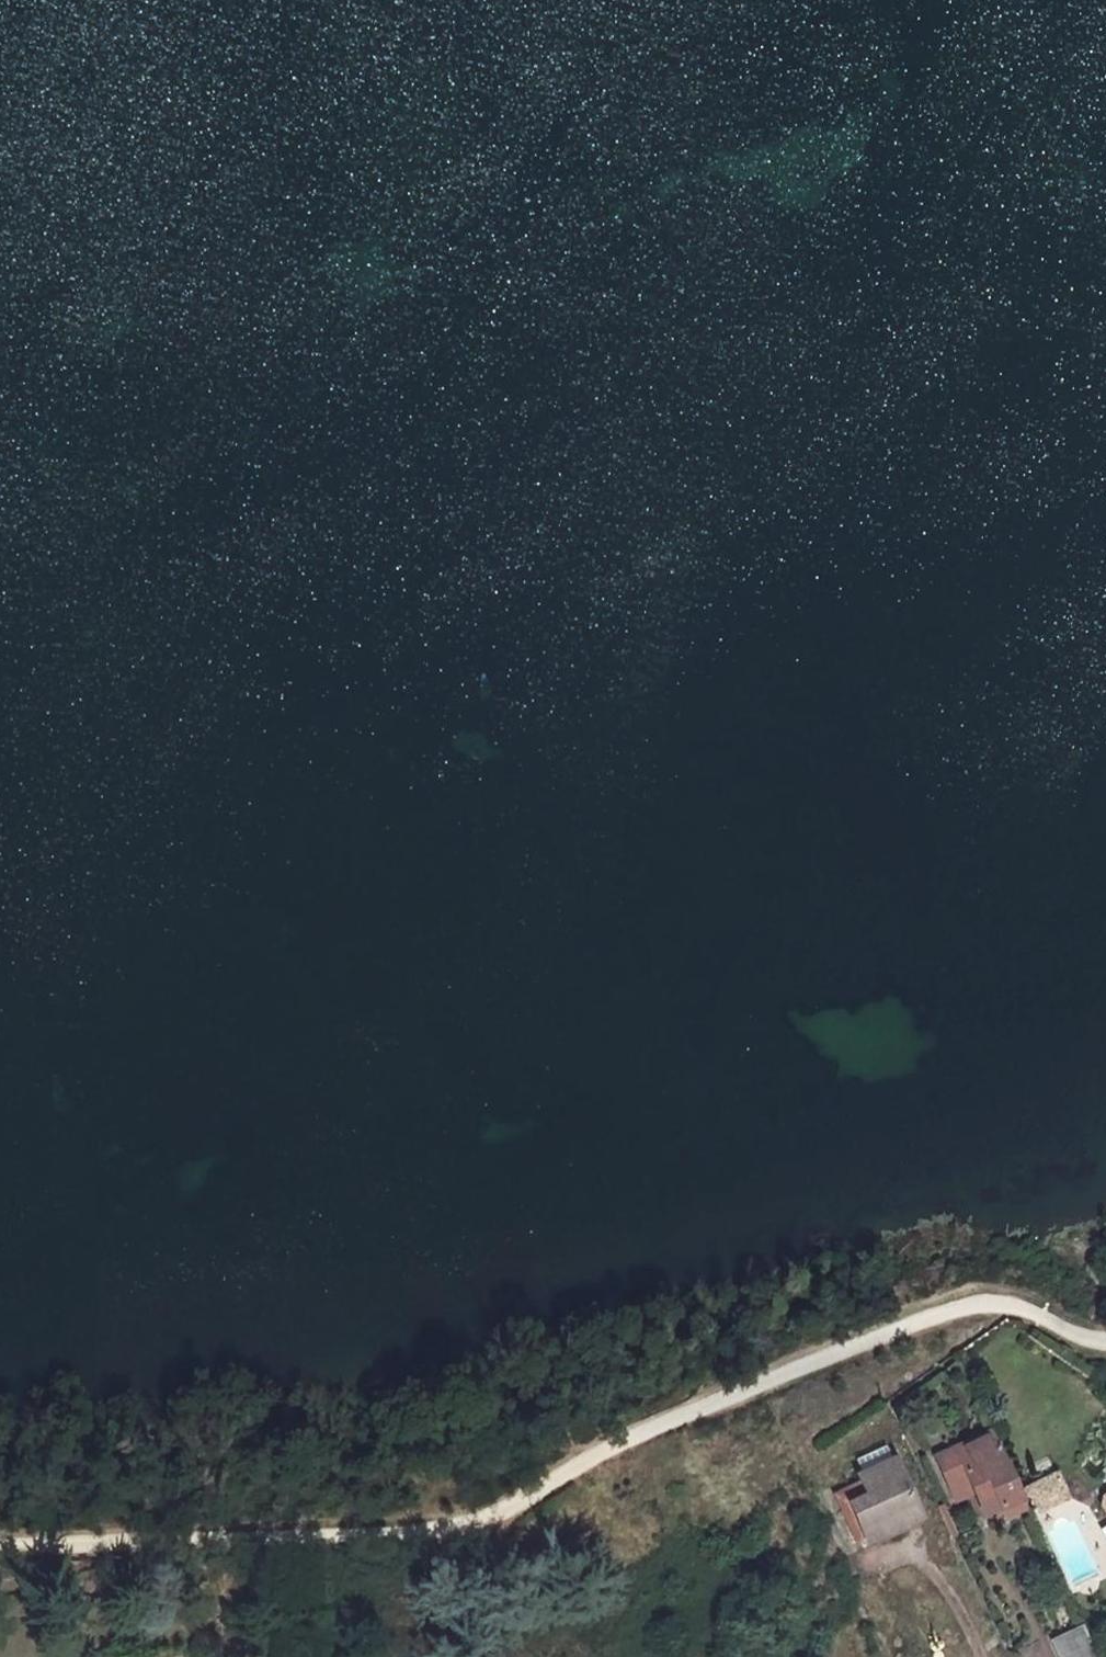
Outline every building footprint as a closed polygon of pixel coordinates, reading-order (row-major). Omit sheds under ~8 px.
[(992,1433),(957,1450),(981,1498),(988,1495),(995,1511),(1000,1508),(1005,1519),(1028,1508),(992,1433)] [(857,1475),(867,1495),(850,1503),(869,1543),(922,1518),(894,1457),(857,1475)] [(1055,1471),(1020,1483),(1031,1513),(1065,1500),(1055,1471)] [(1068,1656),(1097,1656),(1090,1643),(1087,1644),(1080,1629),(1059,1638),(1068,1656)]
